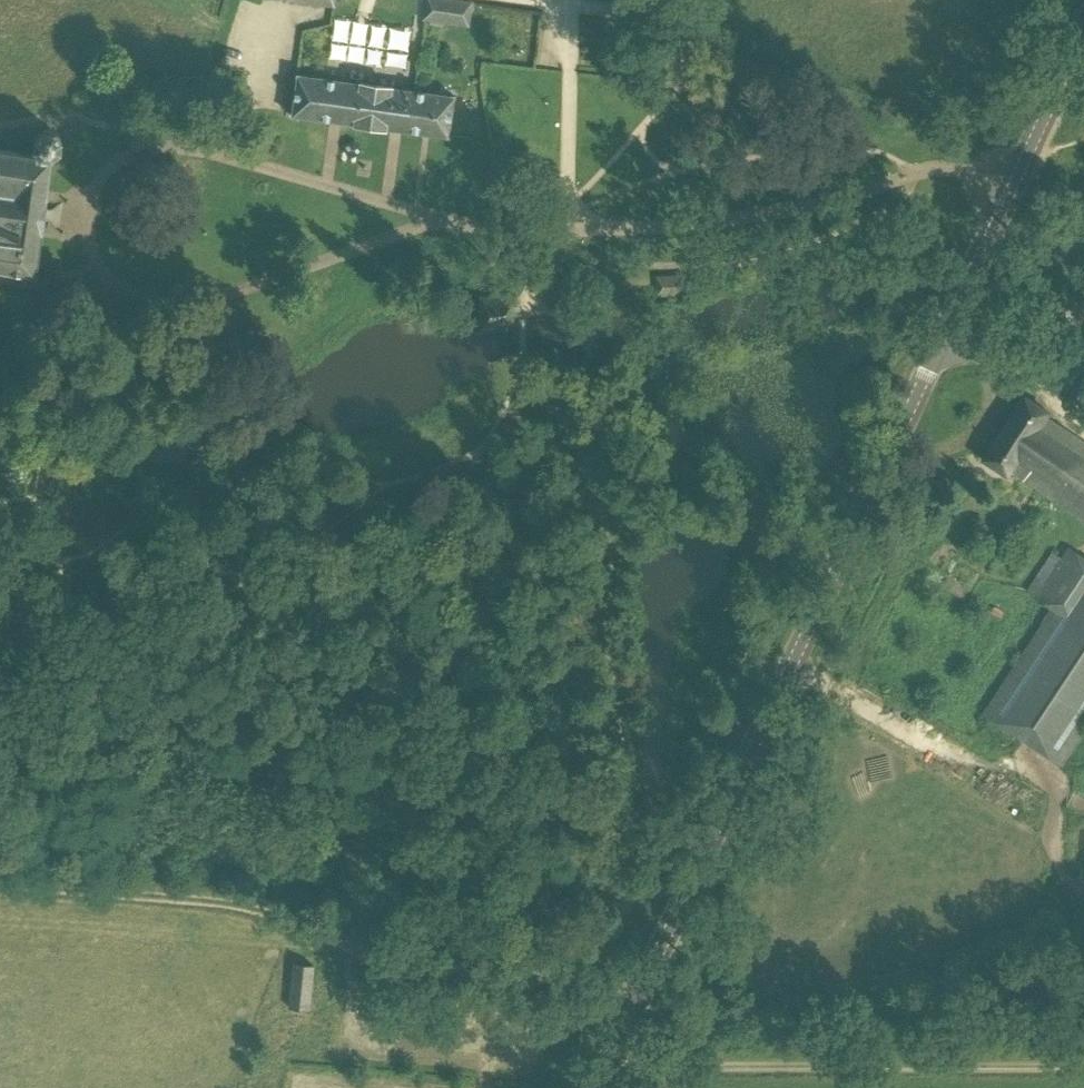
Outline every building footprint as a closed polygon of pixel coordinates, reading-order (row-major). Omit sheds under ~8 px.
[(335,9),(336,0),(276,0),(335,9)] [(422,20),(439,23),(442,0),(425,0),(422,20)] [(439,23),(453,25),(457,0),(442,0),(439,23)] [(453,25),(468,27),(472,1),(462,0),(457,0),(453,25)] [(381,48),(378,65),(395,68),(398,52),(381,48)] [(409,131),(415,91),(297,75),(292,115),(328,120),(341,122),(389,129),(402,130),(409,131)] [(415,91),(409,131),(422,133),(429,134),(449,137),(454,96),(415,91)] [(61,151),(62,140),(55,131),(44,131),(36,137),(34,148),(40,154),(0,149),(0,267),(36,272),(51,158),(53,157),(61,151)] [(685,273),(655,275),(656,296),(686,294),(685,273)] [(1046,416),(1049,411),(1025,394),(982,458),(1007,476),(1010,471),(1083,520),(1083,442),(1046,416)] [(1083,734),(1083,557),(1068,546),(1034,597),(1051,608),(982,712),(1063,767),(1083,734)] [(309,1009),(313,965),(292,963),(288,1007),(309,1009)]
